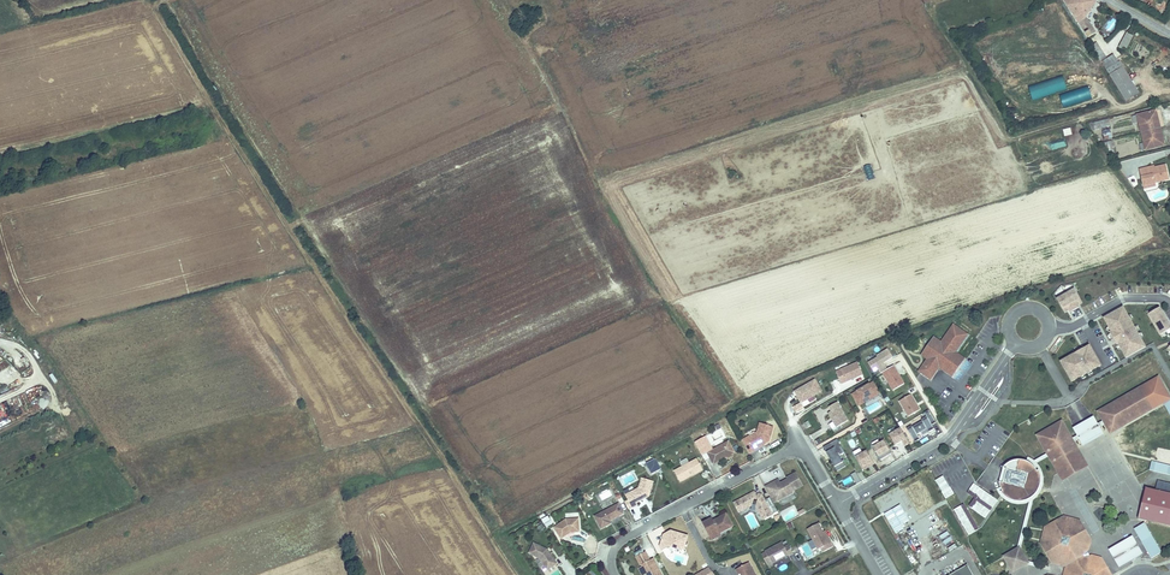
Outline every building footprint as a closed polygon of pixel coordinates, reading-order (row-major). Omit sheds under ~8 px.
[(1089,40),(1093,36),(1091,33),(1095,30),(1087,21),(1097,2),(1094,0),(1061,0),(1089,40)] [(1125,31),(1118,47),(1126,51),(1133,35),(1125,31)] [(1099,43),(1093,47),(1108,71),(1119,64),(1113,55),(1109,58),(1099,43)] [(1058,59),(1066,59),(1065,51),(1057,52),(1058,59)] [(1029,85),(1033,99),(1067,89),(1063,75),(1029,85)] [(1089,86),(1059,94),(1063,107),(1092,98),(1089,86)] [(1139,122),(1141,132),(1162,126),(1160,121),(1156,123),(1153,111),(1132,116),(1134,123),(1139,122)] [(1090,123),(1092,131),(1111,126),(1109,118),(1090,123)] [(1162,126),(1141,132),(1143,139),(1158,135),(1158,134),(1163,133),(1162,126)] [(1104,139),(1112,138),(1111,128),(1102,129),(1104,139)] [(1158,135),(1143,139),(1146,149),(1161,146),(1158,135)] [(1138,169),(1142,185),(1155,182),(1169,179),(1169,178),(1166,165),(1150,169),(1149,166),(1138,169)] [(1155,182),(1142,185),(1144,190),(1156,187),(1155,182)] [(1083,301),(1076,289),(1059,299),(1065,311),(1070,308),(1071,310),(1072,312),(1081,307),(1080,305),(1078,303),(1083,301)] [(1148,346),(1125,307),(1106,318),(1114,331),(1112,332),(1120,345),(1121,344),(1129,357),(1148,346)] [(1161,307),(1150,314),(1163,334),(1169,330),(1169,321),(1161,307)] [(948,373),(957,360),(954,358),(957,353),(956,352),(967,336),(967,334),(966,333),(954,325),(942,342),(940,341),(928,358),(930,360),(921,373),(931,380),(940,367),(948,373)] [(1057,354),(1067,340),(1062,336),(1052,350),(1057,354)] [(928,358),(940,341),(934,337),(922,355),(928,358)] [(1103,365),(1093,347),(1084,352),(1083,350),(1077,354),(1077,355),(1064,363),(1075,382),(1103,365)] [(882,364),(883,363),(893,357),(887,349),(876,355),(877,357),(868,362),(873,372),(878,369),(880,373),(882,372),(887,369),(884,365),(883,365),(882,364)] [(953,376),(965,359),(957,353),(954,358),(957,360),(948,373),(953,376)] [(863,374),(857,363),(841,370),(846,382),(863,374)] [(904,384),(893,365),(887,369),(882,372),(893,390),(904,384)] [(51,374),(49,376),(54,383),(57,380),(51,374)] [(1141,414),(1141,415),(1153,408),(1153,407),(1158,404),(1159,405),(1169,398),(1158,378),(1147,384),(1148,385),(1142,388),(1141,387),(1129,394),(1130,395),(1124,398),(1124,397),(1098,412),(1103,420),(1097,424),(1094,418),(1086,423),(1088,426),(1083,429),(1082,426),(1074,430),(1077,435),(1071,439),(1067,431),(1065,432),(1060,422),(1038,435),(1043,444),(1042,445),(1047,454),(1051,452),(1052,454),(1048,456),(1052,463),(1054,462),(1060,473),(1081,460),(1075,450),(1077,449),(1073,443),(1079,439),(1087,435),(1087,436),(1093,433),(1092,432),(1100,427),(1106,424),(1111,433),(1136,418),(1135,417),(1141,414)] [(820,393),(814,381),(793,393),(800,404),(820,393)] [(869,396),(878,391),(879,391),(874,382),(853,394),(859,405),(864,403),(863,400),(869,396)] [(920,410),(910,394),(899,401),(908,416),(920,410)] [(869,413),(881,407),(879,402),(866,407),(869,413)] [(847,422),(836,404),(828,409),(830,413),(827,415),(830,419),(831,419),(832,421),(831,421),(835,429),(847,422)] [(917,435),(927,429),(929,432),(934,429),(932,425),(936,422),(928,410),(924,413),(926,416),(921,419),(922,421),(912,427),(911,425),(906,428),(914,442),(920,439),(917,435)] [(1071,424),(1074,430),(1082,426),(1083,429),(1088,426),(1086,423),(1094,418),(1091,413),(1071,424)] [(766,441),(770,428),(757,424),(754,433),(744,439),(752,452),(758,449),(757,448),(762,445),(761,444),(766,441)] [(1087,435),(1079,439),(1083,445),(1103,434),(1100,427),(1092,432),(1093,433),(1087,436),(1087,435)] [(909,442),(900,428),(889,434),(895,444),(901,440),(904,445),(909,442)] [(752,452),(744,439),(739,442),(746,455),(752,452)] [(837,440),(828,444),(831,450),(826,453),(834,467),(843,462),(839,456),(844,452),(837,440)] [(891,453),(884,440),(873,447),(881,461),(887,457),(887,456),(891,453)] [(728,442),(706,453),(713,465),(726,457),(731,455),(734,453),(728,442)] [(1156,456),(1158,447),(1140,443),(1138,452),(1156,456)] [(831,450),(828,444),(823,448),(826,453),(831,450)] [(1060,473),(1054,462),(1052,463),(1063,481),(1087,467),(1077,449),(1075,450),(1081,460),(1060,473)] [(874,463),(866,451),(855,457),(861,467),(867,463),(869,466),(874,463)] [(1047,454),(1035,462),(1037,464),(1048,456),(1052,454),(1051,452),(1047,454)] [(656,458),(646,462),(650,474),(661,470),(656,458)] [(1041,469),(1039,465),(1037,464),(1035,462),(1032,460),(1029,458),(1027,462),(1030,463),(1033,465),(1036,468),(1038,472),(1040,471),(1041,473),(1041,477),(1042,481),(1041,485),(1040,488),(1039,492),(1036,495),(1034,498),(1030,500),(1027,501),(1023,502),(1019,503),(1016,502),(1012,501),(1008,500),(1005,497),(1003,495),(1001,493),(1003,492),(1001,488),(997,490),(998,492),(1000,496),(1003,499),(1007,501),(1010,503),(1015,505),(1019,505),(1023,505),(1027,504),(1030,503),(1034,500),(1038,497),(1040,493),(1042,490),(1044,486),(1044,481),(1044,477),(1043,473),(1041,469)] [(691,476),(702,470),(696,459),(673,472),(679,482),(688,478),(687,477),(690,475),(691,476)] [(1041,485),(1042,481),(1041,477),(1041,473),(1040,471),(1038,472),(1036,468),(1033,465),(1030,463),(1027,462),(1022,461),(1018,460),(1014,461),(1011,462),(1007,465),(1004,467),(1003,469),(1007,470),(1003,483),(999,483),(1000,486),(1001,488),(1003,492),(1001,493),(1003,495),(1005,497),(1008,500),(1012,501),(1016,502),(1019,503),(1023,502),(1027,501),(1030,500),(1034,498),(1036,495),(1039,492),(1040,488),(1041,485)] [(1152,460),(1150,469),(1169,475),(1169,465),(1152,460)] [(845,467),(843,462),(834,467),(837,472),(845,467)] [(856,472),(852,474),(856,484),(861,481),(856,472)] [(789,493),(790,491),(799,486),(792,473),(783,478),(783,480),(784,481),(782,482),(780,482),(777,484),(778,487),(774,489),(770,483),(769,483),(770,485),(762,489),(767,498),(770,504),(789,493)] [(850,476),(842,481),(845,485),(853,481),(850,476)] [(631,508),(631,509),(637,506),(635,504),(642,500),(642,499),(644,498),(644,499),(648,497),(653,482),(641,479),(638,489),(629,493),(631,497),(626,499),(627,501),(631,508)] [(945,493),(938,481),(930,486),(936,497),(945,493)] [(1158,482),(1155,491),(1147,490),(1140,520),(1169,527),(1169,485),(1158,482)] [(921,483),(906,492),(914,508),(930,499),(921,483)] [(600,502),(612,495),(609,489),(597,496),(600,502)] [(992,506),(968,489),(963,497),(986,514),(992,506)] [(948,499),(945,493),(936,497),(940,504),(948,499)] [(750,494),(731,504),(736,513),(748,506),(750,499),(755,501),(753,507),(760,520),(775,512),(770,504),(767,498),(763,500),(764,502),(762,503),(759,496),(757,497),(751,495),(750,494)] [(1021,552),(1034,500),(1030,503),(1018,550),(1020,549),(1021,552)] [(619,504),(595,516),(601,529),(611,524),(610,521),(624,514),(619,504)] [(979,524),(985,516),(970,505),(964,513),(979,524)] [(971,536),(957,511),(948,515),(963,541),(971,536)] [(718,533),(731,526),(725,514),(715,519),(716,520),(712,522),(711,521),(710,518),(701,523),(708,535),(716,531),(718,533)] [(550,518),(544,522),(547,527),(553,523),(550,518)] [(570,532),(569,530),(571,529),(572,530),(580,530),(579,518),(566,519),(554,527),(561,538),(570,532)] [(1091,541),(1080,522),(1075,525),(1068,523),(1065,518),(1046,529),(1049,534),(1047,541),(1042,544),(1059,556),(1061,557),(1066,565),(1070,563),(1072,567),(1069,569),(1072,574),(1110,574),(1102,560),(1092,565),(1089,559),(1090,559),(1090,557),(1088,553),(1086,552),(1085,553),(1082,547),(1091,541)] [(815,524),(804,530),(815,550),(818,548),(821,552),(830,547),(828,542),(826,543),(820,532),(815,524)] [(1147,524),(1138,530),(1145,542),(1154,537),(1147,524)] [(684,547),(686,539),(684,535),(670,531),(666,533),(665,538),(661,540),(659,546),(662,550),(669,546),(672,544),(684,547)] [(710,540),(719,535),(718,533),(716,531),(708,535),(710,540)] [(1142,554),(1134,540),(1127,544),(1135,558),(1142,554)] [(1088,553),(1091,541),(1082,547),(1085,553),(1086,552),(1088,553)] [(1156,541),(1147,547),(1154,559),(1155,559),(1164,554),(1156,541)] [(793,553),(788,545),(784,547),(781,542),(764,551),(765,552),(767,556),(763,558),(767,564),(771,562),(771,563),(788,555),(788,556),(793,553)] [(557,564),(548,553),(547,554),(545,552),(546,550),(533,544),(528,554),(539,559),(548,571),(557,564)] [(1135,558),(1127,544),(1112,553),(1120,567),(1135,558)] [(1027,562),(1021,552),(1020,549),(1018,550),(1005,558),(1013,573),(1026,565),(1028,564),(1027,562)] [(645,551),(635,556),(640,565),(641,564),(646,573),(647,574),(662,574),(658,569),(657,569),(656,567),(657,565),(653,558),(649,560),(645,551)] [(1061,557),(1051,563),(1068,567),(1065,574),(1072,574),(1069,569),(1072,567),(1070,563),(1066,565),(1061,557)] [(1092,565),(1102,560),(1090,557),(1090,559),(1089,559),(1092,565)] [(748,562),(735,569),(738,574),(740,573),(741,574),(755,574),(748,562)] [(1046,567),(1027,562),(1028,564),(1026,565),(1045,570),(1046,567)] [(637,567),(641,574),(643,574),(646,573),(641,564),(640,565),(637,567)] [(949,574),(974,574),(968,564),(949,574)]
